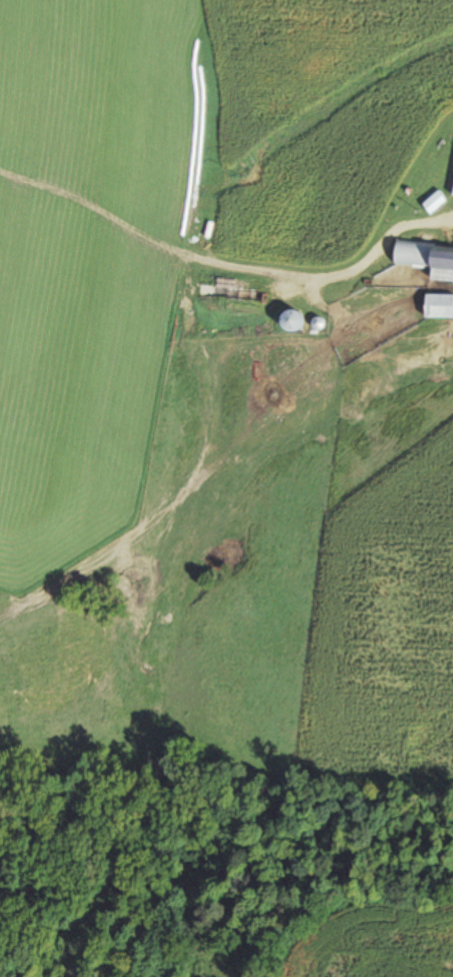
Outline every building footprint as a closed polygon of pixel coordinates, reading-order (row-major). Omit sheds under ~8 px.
[(447,202),(440,190),(419,202),(426,214),(447,202)] [(391,240),(389,263),(426,267),(425,279),(452,282),(452,247),(391,240)] [(452,294),(419,294),(419,317),(452,317),(452,294)] [(299,318),(285,309),(274,325),(288,334),(299,318)]
